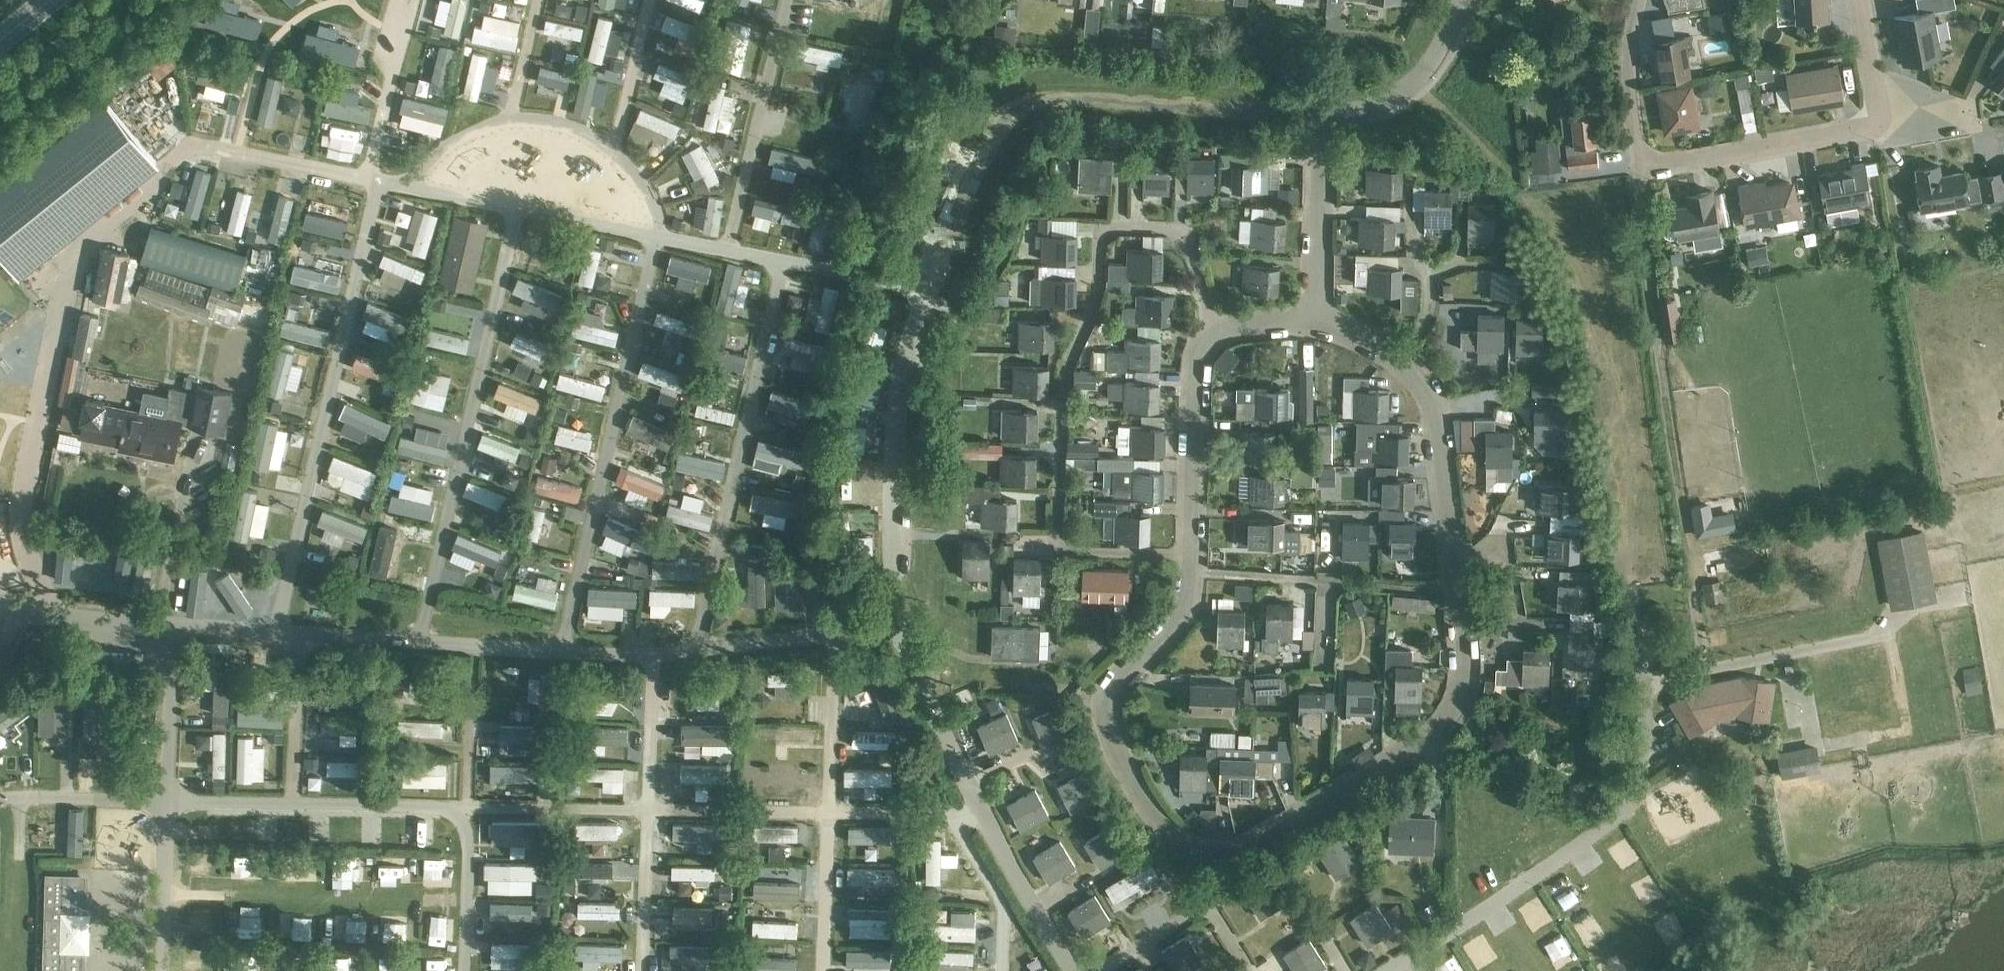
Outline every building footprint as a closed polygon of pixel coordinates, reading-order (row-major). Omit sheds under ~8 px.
[(478,9),(488,11),(491,0),(480,0),(478,9)] [(1154,11),(1166,13),(1167,0),(1155,0),(1154,11)] [(1327,15),(1340,17),(1342,0),(1328,0),(1327,15)] [(1666,4),(1668,11),(1715,4),(1715,3),(1715,0),(1666,0),(1666,4)] [(1796,22),(1814,21),(1814,23),(1817,23),(1817,21),(1829,20),(1828,0),(1795,0),(1796,22)] [(1906,63),(1942,56),(1933,11),(1956,7),(1955,0),(1916,0),(1918,12),(1894,17),(1897,33),(1900,32),(1906,63)] [(250,35),(254,18),(203,4),(199,21),(250,35)] [(578,4),(576,18),(586,19),(588,5),(578,4)] [(1097,40),(1100,8),(1087,7),(1085,28),(1084,39),(1097,40)] [(1728,8),(1708,11),(1712,36),(1732,32),(1728,8)] [(487,13),(481,42),(509,48),(515,19),(487,13)] [(582,57),(597,60),(607,16),(591,13),(582,57)] [(677,35),(682,24),(662,15),(658,27),(677,35)] [(1327,15),(1326,28),(1344,29),(1345,17),(1340,17),(1327,15)] [(429,23),(426,33),(439,36),(442,27),(429,23)] [(1153,26),(1152,46),(1163,47),(1165,27),(1153,26)] [(326,53),(326,56),(349,60),(353,43),(303,33),(300,48),(326,53)] [(735,71),(740,37),(729,35),(725,69),(735,71)] [(1691,36),(1656,42),(1663,80),(1690,75),(1686,53),(1694,52),(1691,36)] [(837,52),(792,40),(788,55),(833,66),(837,52)] [(165,46),(147,60),(160,76),(178,62),(165,46)] [(1993,82),(2003,91),(2003,48),(1993,61),(2003,69),(1993,82)] [(567,52),(565,64),(577,66),(579,54),(567,52)] [(850,52),(849,60),(856,61),(857,53),(850,52)] [(611,57),(608,66),(621,69),(623,60),(611,57)] [(529,60),(525,74),(560,83),(563,70),(529,60)] [(460,84),(471,88),(479,66),(469,62),(460,84)] [(500,90),(503,65),(482,62),(478,87),(500,90)] [(647,78),(682,86),(685,71),(651,63),(647,78)] [(1771,64),(1755,67),(1757,80),(1774,77),(1771,64)] [(591,77),(592,69),(575,67),(568,114),(582,116),(584,103),(600,105),(603,79),(591,77)] [(1839,67),(1786,76),(1792,110),(1844,101),(1839,67)] [(196,93),(225,95),(226,71),(197,69),(196,93)] [(876,70),(875,81),(884,82),(886,71),(876,70)] [(1735,87),(1748,85),(1746,72),(1733,75),(1735,87)] [(250,119),(266,123),(278,77),(263,73),(250,119)] [(119,100),(135,124),(172,99),(157,76),(119,100)] [(859,128),(869,80),(850,76),(840,124),(859,128)] [(1699,79),(1694,87),(1695,90),(1702,96),(1714,94),(1719,85),(1718,83),(1711,77),(1699,79)] [(323,112),(338,116),(346,82),(331,78),(323,112)] [(402,78),(399,88),(414,92),(416,82),(402,78)] [(303,81),(301,90),(315,93),(317,84),(303,81)] [(668,99),(673,88),(658,82),(654,93),(668,99)] [(1781,85),(1768,87),(1772,108),(1785,106),(1781,85)] [(724,88),(703,86),(698,127),(719,129),(724,88)] [(1690,87),(1659,92),(1666,132),(1698,126),(1690,87)] [(1748,87),(1737,89),(1740,108),(1751,106),(1748,87)] [(392,110),(423,117),(428,99),(397,91),(392,110)] [(230,97),(227,111),(237,113),(240,99),(230,97)] [(0,183),(0,254),(18,276),(158,164),(105,98),(0,183)] [(441,101),(438,121),(456,124),(459,104),(441,101)] [(676,102),(671,113),(683,117),(687,106),(676,102)] [(670,133),(674,120),(633,107),(629,121),(670,133)] [(1593,112),(1562,116),(1564,135),(1567,134),(1570,169),(1599,166),(1593,112)] [(316,125),(313,145),(323,147),(327,127),(316,125)] [(685,130),(677,138),(686,147),(694,138),(685,130)] [(395,158),(399,135),(384,131),(379,155),(395,158)] [(722,134),(720,143),(734,147),(736,137),(722,134)] [(1083,158),(1081,191),(1111,193),(1112,175),(1112,167),(1128,167),(1128,151),(1125,151),(1125,145),(1113,144),(1113,150),(1112,160),(1083,158)] [(1133,159),(1145,160),(1144,192),(1170,193),(1172,159),(1145,158),(1145,152),(1133,151),(1133,159)] [(1178,151),(1177,163),(1189,164),(1188,192),(1214,193),(1215,159),(1189,158),(1190,152),(1178,151)] [(1232,167),(1234,167),(1233,191),(1267,192),(1268,166),(1252,166),(1253,155),(1221,154),(1221,167),(1224,167),(1232,168),(1232,167)] [(1399,157),(1399,170),(1403,170),(1410,170),(1411,157),(1399,157)] [(1859,215),(1857,204),(1872,202),(1865,162),(1851,165),(1852,169),(1818,175),(1825,210),(1826,210),(1828,220),(1832,223),(1857,219),(1859,215)] [(2003,208),(2003,181),(2003,172),(1965,179),(1964,173),(1941,176),(1939,166),(1917,170),(1919,181),(1917,181),(1922,210),(1969,202),(1982,200),(1984,211),(2003,208)] [(1399,170),(1369,169),(1368,194),(1402,196),(1403,170),(1399,170)] [(726,173),(723,186),(732,188),(735,175),(726,173)] [(703,175),(691,181),(698,193),(711,190),(703,175)] [(174,180),(170,194),(179,196),(183,182),(174,180)] [(1757,182),(1738,185),(1745,225),(1777,219),(1779,231),(1798,227),(1796,215),(1804,214),(1801,198),(1796,199),(1794,184),(1790,182),(1761,187),(1760,184),(1757,182)] [(1407,184),(1405,206),(1415,206),(1417,185),(1407,184)] [(1452,185),(1452,191),(1427,191),(1426,225),(1452,225),(1453,202),(1459,202),(1459,197),(1459,186),(1459,185),(1452,185)] [(228,186),(224,231),(239,232),(243,188),(228,186)] [(1472,186),(1459,186),(1459,197),(1472,198),(1472,186)] [(1664,223),(1663,226),(1663,230),(1664,233),(1667,236),(1670,238),(1674,237),(1677,237),(1678,238),(1693,235),(1696,249),(1722,245),(1719,231),(1712,190),(1687,195),(1688,205),(1672,208),(1674,218),(1671,219),(1667,220),(1664,223)] [(1279,192),(1278,204),(1299,205),(1299,193),(1279,192)] [(262,237),(277,240),(288,199),(273,195),(262,237)] [(311,198),(304,224),(339,234),(346,207),(311,198)] [(748,198),(745,212),(793,222),(796,209),(748,198)] [(699,199),(692,228),(711,232),(718,203),(699,199)] [(403,233),(411,235),(408,249),(424,252),(433,210),(410,204),(403,233)] [(802,251),(828,255),(836,209),(810,204),(802,251)] [(1495,204),(1470,204),(1469,237),(1494,238),(1494,234),(1498,234),(1502,230),(1504,225),(1502,220),(1499,217),(1495,217),(1495,204)] [(389,219),(403,223),(408,210),(394,205),(389,219)] [(260,226),(261,213),(247,212),(246,225),(260,226)] [(481,221),(456,216),(441,283),(465,289),(481,221)] [(673,218),(670,227),(683,231),(686,222),(673,218)] [(1044,247),(1043,260),(1078,261),(1078,235),(1052,235),(1053,219),(1041,219),(1040,231),(1044,231),(1044,236),(1038,236),(1037,247),(1044,247)] [(1360,240),(1360,244),(1394,245),(1394,231),(1395,219),(1366,219),(1361,219),(1360,240)] [(1395,219),(1394,231),(1405,231),(1405,220),(1399,220),(1395,219)] [(206,220),(204,229),(217,233),(220,224),(206,220)] [(1286,222),(1251,220),(1239,220),(1238,241),(1250,241),(1249,245),(1285,247),(1286,222)] [(236,291),(247,255),(177,234),(151,226),(140,261),(236,291)] [(247,228),(244,241),(253,243),(257,231),(247,228)] [(380,229),(376,240),(389,244),(392,233),(380,229)] [(793,229),(790,240),(800,242),(803,231),(793,229)] [(1142,235),(1142,251),(1129,251),(1128,265),(1109,264),(1109,281),(1129,281),(1129,277),(1162,278),(1163,252),(1161,252),(1161,236),(1142,235)] [(303,237),(301,247),(315,250),(317,240),(303,237)] [(602,237),(600,248),(613,251),(615,240),(602,237)] [(1215,251),(1215,238),(1206,238),(1206,251),(1215,251)] [(1884,238),(1870,240),(1872,252),(1886,249),(1884,238)] [(527,253),(550,262),(554,250),(532,241),(527,253)] [(589,283),(597,246),(580,243),(573,280),(589,283)] [(1343,244),(1338,244),(1338,253),(1347,253),(1347,248),(1343,244)] [(1758,247),(1745,249),(1748,264),(1760,262),(1758,247)] [(105,248),(95,297),(119,301),(129,253),(105,248)] [(399,269),(403,257),(379,250),(375,262),(399,269)] [(1369,261),(1357,261),(1356,284),(1368,284),(1368,292),(1402,293),(1401,311),(1417,311),(1418,278),(1409,278),(1402,277),(1402,268),(1369,267),(1369,261)] [(659,262),(655,283),(684,290),(689,269),(659,262)] [(293,263),(291,279),(332,285),(335,268),(293,263)] [(732,301),(735,264),(719,263),(716,299),(732,301)] [(150,266),(144,284),(205,305),(211,287),(150,266)] [(1278,268),(1245,266),(1244,292),(1277,294),(1278,268)] [(748,267),(745,278),(758,281),(760,270),(748,267)] [(1170,270),(1170,279),(1181,279),(1181,271),(1170,270)] [(1527,271),(1493,270),(1492,296),(1526,297),(1527,271)] [(513,274),(508,290),(522,295),(522,294),(553,306),(558,291),(513,274)] [(600,274),(597,287),(609,290),(612,277),(600,274)] [(364,276),(362,291),(386,295),(388,280),(364,276)] [(1077,304),(1077,278),(1036,277),(1033,280),(1032,303),(1077,304)] [(1109,291),(1128,292),(1128,282),(1109,281),(1109,291)] [(997,282),(996,305),(1009,305),(1010,283),(997,282)] [(139,284),(135,296),(207,321),(211,309),(169,295),(154,290),(139,284)] [(213,285),(208,299),(241,310),(246,295),(213,285)] [(1445,299),(1454,299),(1453,285),(1444,286),(1445,299)] [(292,290),(290,300),(303,303),(305,293),(292,290)] [(584,292),(581,301),(590,303),(592,294),(584,292)] [(789,293),(786,305),(800,308),(802,296),(789,293)] [(1529,293),(1529,304),(1541,304),(1541,293),(1529,293)] [(415,296),(402,301),(405,311),(419,306),(415,296)] [(1138,321),(1171,323),(1172,297),(1139,296),(1138,308),(1124,307),(1123,325),(1138,326),(1138,321)] [(437,298),(435,308),(444,310),(447,300),(437,298)] [(208,300),(206,306),(213,308),(210,315),(237,324),(224,387),(243,391),(251,393),(257,365),(265,326),(268,310),(244,305),(242,311),(208,300)] [(888,320),(887,301),(866,301),(867,321),(888,320)] [(591,334),(594,309),(572,306),(569,331),(591,334)] [(987,321),(1007,321),(1007,307),(987,307),(987,320),(987,321)] [(651,308),(646,321),(678,332),(683,318),(651,308)] [(77,312),(68,353),(80,356),(89,315),(77,312)] [(1461,347),(1461,348),(1478,349),(1497,350),(1503,350),(1503,347),(1504,317),(1479,316),(1478,332),(1461,331),(1461,347)] [(797,317),(795,327),(809,330),(811,320),(797,317)] [(1542,320),(1518,318),(1516,352),(1541,354),(1542,320)] [(1678,318),(1662,321),(1664,334),(1665,341),(1681,338),(1678,318)] [(1021,321),(1021,347),(1055,348),(1055,322),(1021,321)] [(1138,327),(1137,340),(1160,341),(1161,328),(1138,327)] [(444,329),(440,345),(462,349),(466,334),(444,329)] [(504,344),(539,360),(544,346),(510,331),(504,344)] [(816,356),(818,341),(780,336),(778,351),(816,356)] [(681,337),(678,349),(689,352),(692,341),(681,337)] [(569,339),(567,348),(579,352),(581,343),(569,339)] [(1128,365),(1161,366),(1162,341),(1160,341),(1137,340),(1128,339),(1128,352),(1110,351),(1109,370),(1128,371),(1128,365)] [(275,342),(266,390),(281,392),(289,345),(275,342)] [(1281,346),(1281,356),(1293,356),(1293,346),(1281,346)] [(1227,373),(1239,357),(1228,348),(1216,364),(1227,373)] [(1325,348),(1320,355),(1327,360),(1332,353),(1325,348)] [(983,351),(984,362),(1006,360),(1005,349),(983,351)] [(353,350),(348,366),(379,374),(383,359),(353,350)] [(730,353),(730,369),(743,369),(743,353),(730,353)] [(59,395),(57,404),(58,404),(64,405),(69,406),(80,356),(68,354),(59,395)] [(637,356),(632,376),(678,388),(683,369),(637,356)] [(289,361),(287,376),(298,378),(299,362),(289,361)] [(518,361),(513,373),(526,379),(531,367),(518,361)] [(417,366),(409,397),(439,404),(446,373),(417,366)] [(1050,368),(1016,368),(1015,393),(1049,394),(1050,368)] [(536,370),(530,382),(538,386),(544,374),(536,370)] [(1076,370),(1076,386),(1096,387),(1097,371),(1076,370)] [(554,371),(552,387),(598,395),(601,379),(554,371)] [(813,374),(809,387),(819,390),(823,376),(813,374)] [(188,375),(186,385),(196,387),(198,377),(188,375)] [(861,397),(863,377),(848,375),(847,396),(861,397)] [(1389,390),(1369,390),(1370,377),(1344,377),(1344,415),(1354,415),(1388,416),(1389,390)] [(495,378),(489,393),(511,403),(506,414),(521,421),(533,395),(495,378)] [(1533,378),(1533,394),(1557,394),(1557,378),(1533,378)] [(1117,380),(1102,380),(1103,395),(1117,395),(1117,380)] [(695,384),(692,399),(701,401),(704,386),(695,384)] [(1125,410),(1159,411),(1160,385),(1137,384),(1126,384),(1125,401),(1125,410)] [(86,418),(82,435),(83,435),(84,435),(93,437),(96,424),(123,430),(122,434),(123,434),(121,448),(145,452),(146,446),(154,447),(154,449),(173,453),(175,453),(181,422),(224,431),(232,392),(198,385),(196,393),(171,388),(169,397),(160,396),(145,393),(141,412),(128,410),(104,406),(105,403),(87,399),(83,417),(86,418)] [(1241,388),(1241,401),(1236,401),(1236,419),(1254,419),(1254,415),(1287,416),(1288,390),(1254,388),(1241,388)] [(661,391),(657,404),(673,409),(677,397),(661,391)] [(800,410),(802,396),(772,391),(770,405),(800,410)] [(567,394),(565,402),(577,405),(579,396),(567,394)] [(1300,394),(1300,423),(1313,423),(1313,394),(1300,394)] [(385,396),(380,411),(389,414),(395,400),(385,396)] [(266,398),(263,408),(279,412),(281,402),(266,398)] [(964,398),(963,408),(976,408),(976,398),(964,398)] [(1567,398),(1534,398),(1533,445),(1541,452),(1559,452),(1567,444),(1567,436),(1561,431),(1561,429),(1572,429),(1571,408),(1568,408),(1567,398)] [(727,421),(730,407),(692,399),(689,413),(727,421)] [(1330,402),(1318,402),(1317,415),(1329,415),(1330,402)] [(64,405),(59,426),(73,428),(77,408),(69,406),(64,405)] [(554,407),(551,419),(564,422),(567,410),(554,407)] [(337,409),(332,422),(369,437),(375,424),(337,409)] [(1004,436),(1038,437),(1038,411),(1004,410),(1004,436)] [(404,412),(401,424),(412,428),(416,415),(404,412)] [(291,417),(288,427),(299,429),(302,420),(291,417)] [(279,453),(280,441),(271,439),(274,420),(258,418),(252,464),(265,466),(267,452),(279,453)] [(1461,419),(1454,419),(1457,448),(1461,448),(1475,447),(1475,437),(1487,450),(1487,465),(1498,465),(1498,479),(1512,479),(1512,465),(1512,432),(1496,432),(1496,419),(1475,419),(1461,419)] [(413,435),(402,433),(399,449),(440,457),(446,428),(416,421),(413,435)] [(1409,460),(1409,435),(1401,435),(1401,424),(1403,424),(1403,423),(1357,422),(1357,423),(1359,423),(1358,450),(1375,450),(1374,460),(1409,460)] [(1308,423),(1300,423),(1291,423),(1291,432),(1308,433),(1308,423)] [(1333,423),(1317,423),(1317,435),(1333,435),(1333,423)] [(620,436),(651,450),(657,438),(625,424),(620,436)] [(586,449),(590,436),(553,426),(549,439),(586,449)] [(800,426),(798,440),(808,442),(810,427),(800,426)] [(854,426),(853,451),(868,452),(869,427),(854,426)] [(1166,454),(1167,429),(1119,427),(1119,452),(1166,454)] [(528,428),(525,440),(534,443),(538,431),(528,428)] [(478,429),(473,443),(507,456),(512,442),(478,429)] [(55,446),(56,446),(80,451),(84,435),(60,431),(59,430),(56,446),(55,445),(55,446)] [(1275,434),(1242,433),(1241,458),(1275,459),(1275,434)] [(752,435),(749,449),(762,451),(761,458),(782,462),(787,441),(752,435)] [(678,441),(673,467),(716,475),(719,461),(699,458),(701,445),(678,441)] [(1100,458),(1100,443),(1070,442),(1069,457),(1100,458)] [(956,444),(956,459),(1002,460),(1002,444),(956,444)] [(373,447),(368,459),(376,462),(381,450),(373,447)] [(1333,448),(1317,448),(1317,460),(1333,460),(1333,448)] [(563,449),(560,460),(571,463),(574,451),(563,449)] [(319,479),(336,485),(340,473),(367,483),(373,468),(330,451),(319,479)] [(1573,451),(1567,460),(1578,467),(1584,458),(1573,451)] [(522,453),(518,463),(528,466),(531,456),(522,453)] [(544,455),(540,470),(552,472),(555,458),(544,455)] [(1037,457),(1003,456),(1002,481),(1036,482),(1037,457)] [(394,458),(391,470),(394,471),(404,474),(408,463),(394,458)] [(1100,458),(1099,470),(1115,470),(1114,496),(1165,498),(1166,472),(1135,471),(1136,459),(1100,458)] [(653,459),(650,469),(666,475),(669,466),(653,459)] [(779,478),(782,466),(769,462),(766,474),(779,478)] [(90,467),(89,478),(106,479),(107,468),(90,467)] [(1313,467),(1291,467),(1291,485),(1313,485),(1313,467)] [(1370,478),(1370,503),(1414,504),(1415,479),(1399,478),(1399,467),(1384,467),(1384,478),(1370,478)] [(1336,469),(1319,469),(1319,486),(1336,486),(1336,469)] [(394,471),(390,486),(402,489),(406,475),(404,474),(394,471)] [(675,473),(674,482),(687,485),(689,475),(675,473)] [(493,507),(501,490),(464,474),(457,492),(493,507)] [(532,474),(530,491),(575,497),(577,481),(532,474)] [(1285,478),(1251,477),(1250,503),(1284,504),(1284,503),(1288,502),(1290,498),(1290,494),(1288,491),(1284,490),(1285,478)] [(794,478),(792,491),(802,492),(804,480),(794,478)] [(865,483),(846,489),(851,507),(871,501),(865,483)] [(1540,485),(1539,510),(1552,511),(1573,512),(1574,500),(1574,496),(1574,487),(1574,486),(1540,485)] [(983,501),(983,526),(1017,527),(1017,501),(1001,500),(1001,488),(965,487),(964,501),(983,501)] [(387,492),(385,508),(428,515),(431,500),(387,492)] [(232,532),(260,534),(263,496),(235,493),(232,532)] [(783,528),(788,505),(747,496),(745,506),(759,509),(756,522),(783,528)] [(1095,502),(1095,514),(1104,514),(1103,537),(1116,537),(1116,541),(1150,542),(1150,516),(1131,515),(1131,503),(1095,502)] [(365,503),(361,515),(370,518),(374,506),(365,503)] [(313,529),(329,536),(333,525),(358,534),(363,520),(322,504),(313,529)] [(1704,504),(1692,506),(1697,536),(1733,530),(1730,513),(1706,517),(1704,504)] [(534,536),(538,506),(526,505),(523,535),(534,536)] [(705,525),(707,507),(666,505),(665,522),(705,525)] [(1067,513),(1071,520),(1084,512),(1079,505),(1067,513)] [(874,520),(872,508),(859,509),(861,522),(874,520)] [(1522,523),(1539,524),(1539,509),(1522,509),(1522,523)] [(1381,510),(1381,522),(1406,522),(1406,510),(1381,510)] [(381,514),(379,522),(392,525),(394,517),(381,514)] [(601,517),(596,532),(625,541),(630,527),(601,517)] [(1284,521),(1250,521),(1237,520),(1236,546),(1250,546),(1282,547),(1282,551),(1299,552),(1300,531),(1284,531),(1284,521)] [(1417,523),(1392,522),(1391,557),(1416,557),(1417,523)] [(1377,525),(1370,525),(1344,524),(1343,558),(1369,558),(1370,539),(1377,539),(1377,525)] [(1012,540),(1033,542),(1034,531),(1013,529),(1012,540)] [(631,530),(625,542),(642,550),(648,538),(631,530)] [(794,531),(791,545),(802,547),(804,533),(794,531)] [(40,563),(81,545),(75,532),(34,550),(40,563)] [(1547,532),(1545,557),(1578,559),(1580,534),(1551,532),(1547,532)] [(1923,532),(1882,540),(1894,606),(1936,598),(1923,532)] [(448,547),(457,549),(453,564),(486,572),(494,544),(452,533),(448,547)] [(376,537),(368,564),(382,567),(389,541),(376,537)] [(659,541),(656,555),(671,557),(673,544),(659,541)] [(751,543),(750,552),(764,554),(765,544),(751,543)] [(990,544),(964,543),(964,577),(989,578),(990,544)] [(1004,543),(1004,553),(1014,553),(1014,544),(1004,543)] [(78,550),(61,555),(67,574),(87,567),(89,576),(133,562),(129,548),(106,555),(104,547),(80,555),(78,550)] [(602,561),(614,563),(617,550),(604,548),(602,561)] [(1696,553),(1698,568),(1725,563),(1723,549),(1696,553)] [(521,550),(518,562),(529,565),(532,553),(521,550)] [(630,558),(628,569),(649,574),(652,560),(641,558),(640,561),(630,558)] [(743,558),(742,602),(759,602),(761,558),(743,558)] [(214,575),(223,578),(226,570),(193,559),(178,603),(202,611),(214,575)] [(1041,560),(1016,560),(1015,594),(1040,595),(1041,560)] [(516,562),(508,595),(526,600),(534,567),(516,562)] [(232,566),(214,609),(228,615),(247,572),(232,566)] [(254,567),(239,613),(255,618),(270,572),(254,567)] [(1561,567),(1561,582),(1556,581),(1555,607),(1572,608),(1588,609),(1589,609),(1590,583),(1591,568),(1561,567)] [(1128,601),(1129,570),(1085,568),(1084,599),(1100,599),(1100,598),(1115,599),(1115,600),(1128,601)] [(643,573),(640,583),(653,587),(656,578),(643,573)] [(798,604),(798,575),(767,575),(767,604),(798,604)] [(629,576),(628,585),(640,586),(640,583),(640,577),(629,576)] [(490,581),(485,593),(496,598),(502,587),(490,581)] [(1723,581),(1702,584),(1705,602),(1725,599),(1723,581)] [(1057,584),(1057,592),(1066,592),(1066,584),(1057,584)] [(1252,585),(1236,584),(1235,598),(1252,598),(1252,585)] [(588,586),(587,608),(628,610),(629,588),(588,586)] [(1395,595),(1394,606),(1409,607),(1410,596),(1395,595)] [(1420,597),(1419,608),(1434,610),(1435,599),(1420,597)] [(1346,604),(1351,616),(1366,611),(1360,598),(1346,604)] [(1002,619),(1015,619),(1015,605),(1002,605),(1002,619)] [(1293,605),(1269,605),(1268,637),(1264,637),(1263,652),(1278,652),(1279,639),(1292,639),(1293,605)] [(1572,608),(1571,618),(1594,619),(1595,609),(1589,609),(1588,609),(1572,608)] [(604,611),(604,628),(617,628),(618,612),(604,611)] [(1245,612),(1219,612),(1218,646),(1244,646),(1245,612)] [(715,615),(714,628),(726,630),(728,616),(715,615)] [(1596,621),(1595,633),(1569,633),(1568,666),(1594,667),(1595,649),(1605,649),(1600,621),(1596,621)] [(1040,629),(996,627),(994,657),(1038,659),(1040,629)] [(1303,637),(1303,647),(1315,648),(1315,630),(1303,630),(1303,637)] [(1386,649),(1385,686),(1386,686),(1386,685),(1397,685),(1396,700),(1402,700),(1401,711),(1420,712),(1421,701),(1422,701),(1423,667),(1412,667),(1412,651),(1388,651),(1388,649),(1386,649)] [(1524,649),(1523,683),(1548,684),(1549,650),(1524,649)] [(12,657),(0,652),(0,676),(3,677),(7,667),(12,657)] [(209,712),(222,712),(224,668),(211,668),(209,712)] [(1496,668),(1496,682),(1507,683),(1507,669),(1496,668)] [(1978,668),(1963,670),(1967,694),(1982,692),(1978,668)] [(762,671),(762,682),(770,682),(770,690),(797,689),(797,670),(762,671)] [(860,671),(847,676),(853,689),(866,684),(860,671)] [(680,693),(719,694),(719,674),(681,673),(680,693)] [(525,713),(537,712),(537,675),(524,675),(525,713)] [(1256,678),(1257,702),(1270,702),(1269,693),(1281,693),(1281,689),(1281,678),(1280,677),(1256,678)] [(1002,689),(1018,688),(1018,678),(1002,679),(1002,689)] [(1244,678),(1244,687),(1254,687),(1254,678),(1244,678)] [(403,679),(402,702),(438,704),(439,680),(403,679)] [(1349,679),(1348,713),(1374,714),(1374,705),(1375,680),(1349,679)] [(1699,688),(1672,705),(1691,737),(1719,720),(1737,716),(1769,721),(1774,684),(1743,679),(1699,688)] [(1494,695),(1496,683),(1487,681),(1485,694),(1494,695)] [(1189,711),(1201,711),(1219,712),(1235,713),(1236,686),(1191,684),(1189,711)] [(94,688),(79,688),(77,733),(92,733),(94,688)] [(1326,693),(1301,692),(1300,726),(1325,727),(1326,693)] [(34,730),(63,730),(63,696),(34,696),(34,730)] [(273,724),(274,710),(266,710),(266,698),(236,697),(235,722),(273,724)] [(996,697),(988,701),(994,714),(1002,711),(996,697)] [(22,710),(16,699),(0,710),(0,724),(22,710)] [(1045,744),(1072,729),(1058,703),(1031,718),(1045,744)] [(725,706),(718,716),(728,723),(735,713),(725,706)] [(912,712),(900,716),(904,725),(915,721),(912,712)] [(212,716),(212,729),(230,730),(230,717),(212,716)] [(403,720),(405,738),(440,733),(437,716),(403,720)] [(991,757),(1018,742),(1004,716),(977,731),(991,757)] [(333,731),(333,741),(349,742),(350,724),(317,722),(317,730),(333,731)] [(374,722),(360,722),(360,733),(374,733),(374,722)] [(619,741),(620,725),(590,723),(589,739),(619,741)] [(502,737),(502,749),(525,749),(525,724),(494,725),(494,737),(502,737)] [(807,744),(808,727),(769,725),(768,742),(807,744)] [(881,746),(882,729),(850,727),(849,744),(881,746)] [(762,730),(751,730),(751,738),(762,738),(762,730)] [(271,732),(270,742),(283,742),(283,732),(271,732)] [(1211,732),(1211,744),(1220,744),(1220,748),(1234,748),(1235,733),(1211,732)] [(1239,735),(1239,747),(1251,748),(1252,735),(1239,735)] [(259,778),(259,736),(232,736),(232,778),(259,778)] [(1281,740),(1280,761),(1294,761),(1295,740),(1281,740)] [(185,762),(195,764),(198,745),(188,744),(185,762)] [(758,758),(759,745),(746,744),(746,757),(758,758)] [(540,746),(540,762),(553,762),(553,746),(540,746)] [(1182,754),(1181,788),(1206,789),(1217,789),(1218,748),(1206,747),(1206,755),(1182,754)] [(723,748),(716,759),(727,765),(733,754),(723,748)] [(1220,748),(1220,758),(1236,759),(1236,748),(1234,748),(1220,748)] [(1814,749),(1779,754),(1782,775),(1818,770),(1814,749)] [(1346,762),(1350,769),(1363,761),(1359,754),(1346,762)] [(318,756),(305,756),(305,766),(318,766),(318,756)] [(305,774),(305,783),(352,783),(352,756),(323,757),(323,774),(305,774)] [(1220,758),(1219,792),(1254,794),(1255,778),(1273,778),(1274,760),(1236,759),(1220,758)] [(424,795),(438,795),(440,761),(399,759),(398,782),(424,784),(424,795)] [(489,760),(489,778),(523,778),(523,760),(489,760)] [(674,776),(718,779),(719,763),(675,761),(674,776)] [(618,789),(618,764),(593,764),(592,788),(618,789)] [(799,778),(799,764),(764,764),(764,778),(799,778)] [(840,765),(838,795),(870,796),(870,781),(884,782),(884,767),(840,765)] [(758,767),(743,767),(743,779),(758,779),(758,767)] [(1101,794),(1086,769),(1060,784),(1075,810),(1101,794)] [(907,770),(894,770),(894,780),(907,780),(907,770)] [(225,779),(214,779),(214,791),(225,791),(225,779)] [(568,781),(568,792),(580,793),(580,781),(568,781)] [(702,785),(689,785),(689,799),(702,799),(702,785)] [(1025,833),(1052,818),(1038,792),(1011,807),(1025,833)] [(1196,819),(1193,828),(1209,835),(1213,826),(1216,827),(1216,809),(1202,809),(1198,820),(1196,819)] [(70,811),(33,812),(33,847),(53,846),(53,836),(71,836),(70,811)] [(424,840),(425,819),(407,817),(406,839),(424,840)] [(1434,820),(1392,818),(1391,850),(1433,852),(1434,820)] [(521,854),(520,819),(483,820),(484,843),(505,842),(505,855),(521,854)] [(612,835),(612,820),(577,820),(578,836),(612,835)] [(762,837),(793,838),(793,823),(762,821),(762,837)] [(867,839),(867,849),(888,850),(889,826),(856,825),(855,838),(867,839)] [(1099,865),(1125,850),(1110,825),(1084,840),(1099,865)] [(1051,827),(1042,832),(1048,843),(1057,838),(1051,827)] [(1616,831),(1602,843),(1618,860),(1631,848),(1616,831)] [(713,843),(713,834),(671,833),(671,841),(713,843)] [(937,834),(921,834),(921,878),(937,878),(937,834)] [(1321,855),(1337,880),(1362,865),(1346,839),(1321,855)] [(1051,886),(1077,870),(1061,845),(1036,862),(1051,886)] [(536,849),(535,858),(550,859),(550,849),(536,849)] [(951,851),(938,852),(939,864),(951,864),(951,851)] [(376,887),(392,888),(394,854),(378,853),(376,887)] [(321,882),(333,884),(338,858),(326,855),(321,882)] [(1120,871),(1133,899),(1164,885),(1151,857),(1120,871)] [(572,859),(572,872),(606,871),(606,858),(572,859)] [(527,888),(527,876),(536,876),(536,859),(481,859),(481,888),(527,888)] [(257,884),(256,860),(244,860),(245,884),(257,884)] [(667,862),(666,877),(715,879),(715,864),(667,862)] [(746,863),(745,872),(760,873),(760,864),(746,863)] [(882,886),(882,867),(843,865),(843,885),(882,886)] [(1616,897),(1620,905),(1657,886),(1648,868),(1622,881),(1627,891),(1616,897)] [(91,912),(87,912),(83,912),(83,911),(83,900),(84,879),(70,879),(46,878),(44,970),(81,970),(82,951),(89,951),(90,932),(91,912)] [(573,878),(564,878),(564,890),(573,890),(573,878)] [(1262,920),(1288,904),(1272,879),(1246,896),(1262,920)] [(549,883),(535,883),(535,899),(549,899),(549,883)] [(1556,908),(1573,900),(1565,884),(1548,892),(1556,908)] [(732,886),(720,886),(720,898),(732,898),(732,886)] [(489,898),(488,914),(529,916),(529,900),(489,898)] [(1071,916),(1086,940),(1112,924),(1096,899),(1071,916)] [(668,923),(703,925),(704,904),(669,902),(668,923)] [(536,903),(535,913),(546,914),(547,903),(536,903)] [(1386,910),(1392,919),(1401,914),(1395,904),(1386,910)] [(884,927),(885,907),(851,905),(850,925),(884,927)] [(775,918),(775,906),(760,906),(758,932),(793,934),(794,919),(775,918)] [(989,908),(946,906),(946,920),(939,919),(938,935),(973,936),(973,921),(989,922),(989,908)] [(1378,906),(1353,922),(1370,947),(1394,931),(1378,906)] [(1425,925),(1437,918),(1430,906),(1418,912),(1425,925)] [(566,911),(563,914),(562,919),(566,923),(571,923),(575,919),(575,914),(571,911),(566,911)] [(933,911),(923,911),(923,921),(933,921),(933,911)] [(730,912),(717,912),(717,924),(730,924),(730,912)] [(1945,919),(1947,924),(1954,922),(1952,916),(1945,919)] [(1674,917),(1662,924),(1671,940),(1683,933),(1674,917)] [(887,927),(885,940),(897,943),(899,929),(887,927)] [(853,939),(877,939),(877,929),(853,928),(853,939)] [(1541,954),(1568,944),(1563,930),(1535,939),(1541,954)] [(1188,939),(1163,955),(1174,970),(1194,970),(1204,965),(1188,939)] [(486,965),(517,964),(517,940),(486,940),(486,965)] [(576,954),(609,955),(610,941),(576,940),(576,954)] [(1471,965),(1488,956),(1480,941),(1463,950),(1471,965)] [(1295,970),(1322,970),(1327,968),(1311,942),(1286,958),(1295,970)] [(680,964),(705,966),(707,945),(668,943),(667,958),(680,958),(680,964)] [(763,954),(793,954),(793,943),(763,943),(763,954)] [(934,947),(933,970),(947,970),(947,964),(969,965),(969,948),(934,947)] [(1606,969),(1618,962),(1611,950),(1599,957),(1606,969)] [(1041,953),(1019,964),(1022,970),(1050,970),(1041,953)] [(441,955),(430,954),(429,970),(440,970),(441,955)] [(219,970),(238,970),(240,961),(221,958),(219,970)] [(791,961),(753,959),(753,970),(790,970),(791,961)] [(1442,967),(1444,970),(1463,970),(1458,959),(1442,967)]
